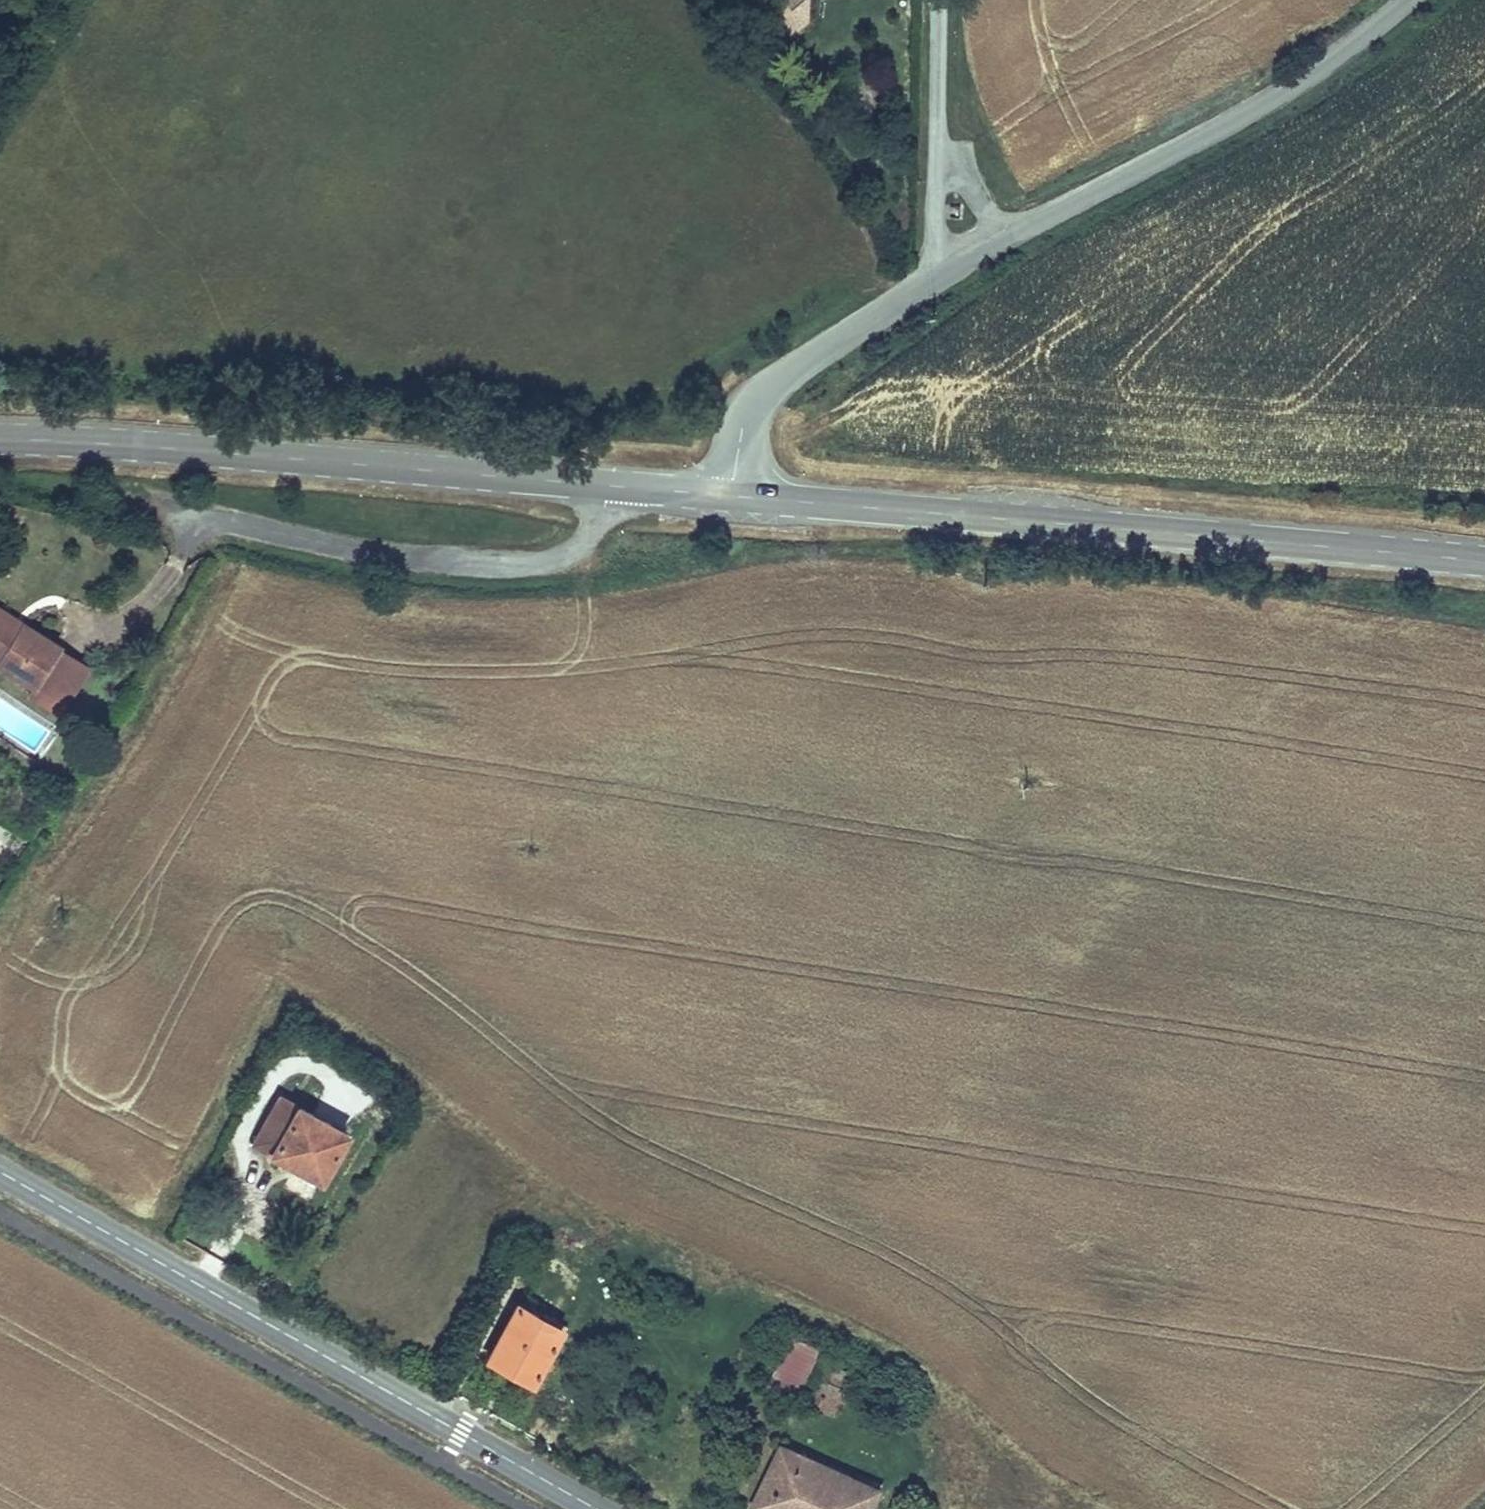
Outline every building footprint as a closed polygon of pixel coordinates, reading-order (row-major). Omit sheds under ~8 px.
[(27,683),(22,691),(57,712),(89,662),(57,642),(59,638),(0,602),(0,667),(27,683)] [(248,1143),(319,1182),(348,1130),(277,1091),(248,1143)] [(480,1356),(531,1384),(564,1325),(512,1297),(480,1356)] [(791,1402),(815,1349),(789,1338),(766,1391),(791,1402)] [(835,1403),(829,1400),(844,1372),(826,1364),(811,1393),(806,1391),(800,1405),(828,1419),(835,1403)] [(761,1508),(844,1508),(859,1476),(779,1440),(750,1504),(761,1508)] [(859,1476),(844,1508),(871,1508),(881,1487),(859,1476)]
